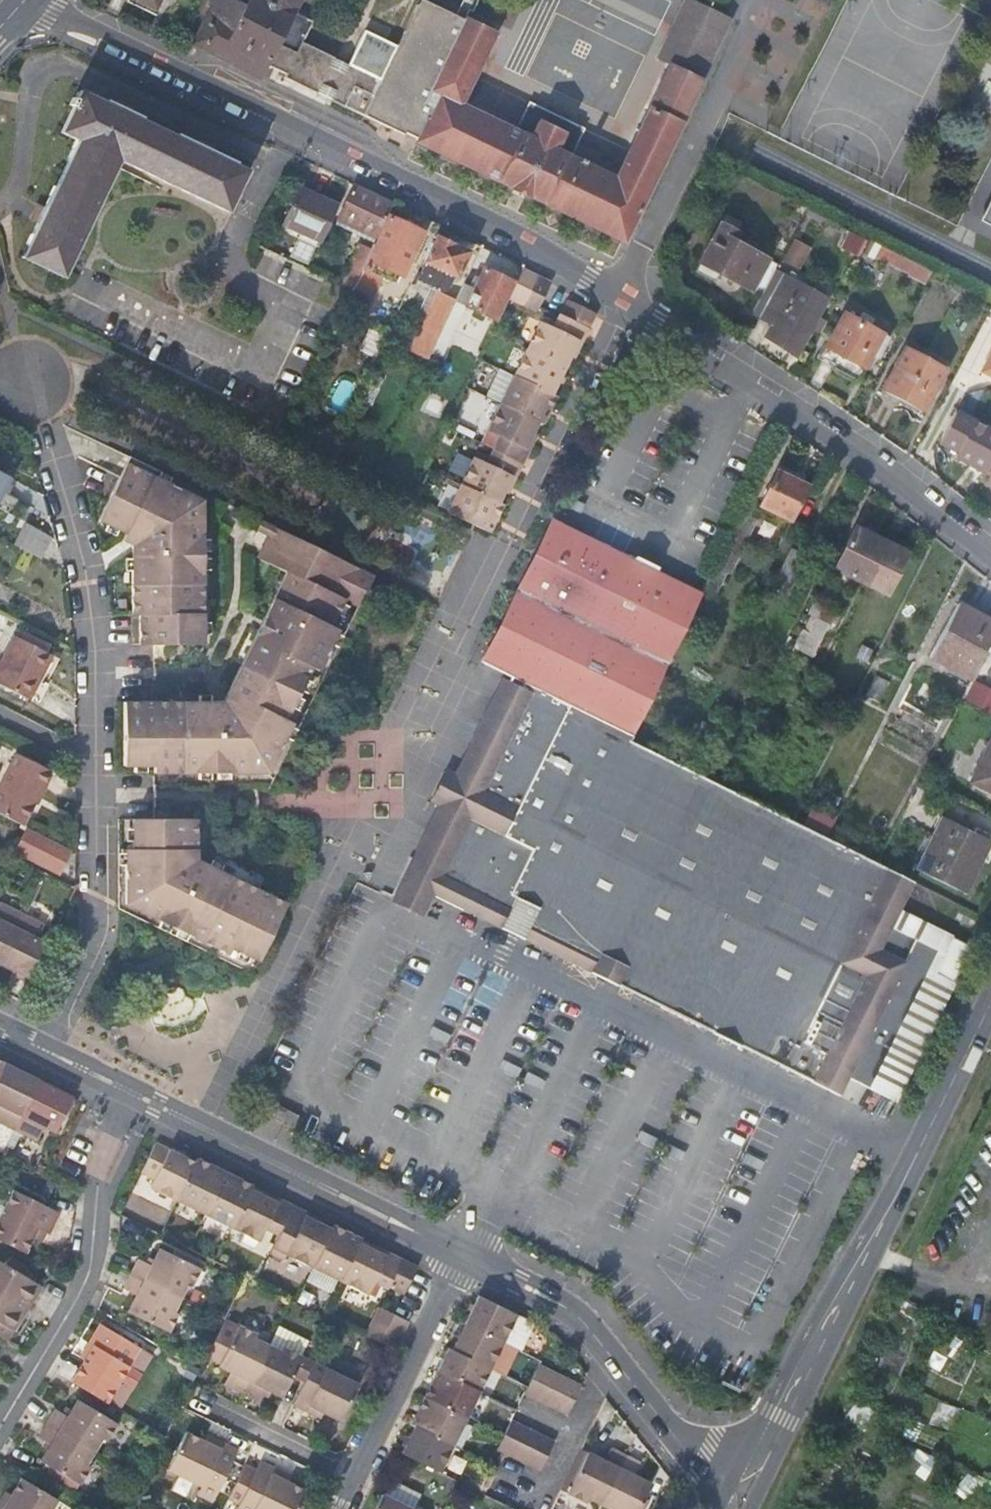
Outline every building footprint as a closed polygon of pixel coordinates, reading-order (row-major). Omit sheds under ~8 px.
[(161,0),(129,0),(127,2),(153,15),(161,0)] [(236,25),(210,12),(195,41),(223,56),(228,47),(266,67),(268,63),(278,43),(300,0),(250,0),(236,25)] [(278,43),(268,63),(288,73),(285,78),(397,132),(398,130),(401,124),(412,129),(409,135),(418,140),(418,142),(623,240),(701,78),(670,64),(615,178),(583,162),(585,158),(580,156),(578,160),(568,154),(581,126),(529,101),(515,130),(459,103),(493,32),(428,0),(421,0),(417,1),(379,79),(303,42),(298,53),(278,43)] [(730,17),(695,0),(685,0),(658,57),(670,64),(701,78),(730,17)] [(265,69),(266,67),(228,47),(223,56),(262,76),(265,69)] [(59,132),(75,141),(71,149),(65,162),(66,164),(56,188),(52,188),(42,209),(37,208),(31,222),(35,223),(25,243),(26,247),(21,258),(60,277),(117,163),(226,210),(245,171),(233,165),(233,161),(212,150),(212,146),(199,142),(198,144),(175,134),(173,136),(137,119),(139,116),(128,110),(129,107),(116,102),(115,103),(102,99),(100,102),(80,91),(59,132)] [(398,130),(409,135),(412,129),(401,124),(398,130)] [(372,193),(353,184),(337,218),(347,222),(356,204),(384,219),(393,201),(373,192),(372,193)] [(319,242),(337,205),(306,191),(304,196),(297,192),(282,223),(319,242)] [(982,220),(990,225),(990,203),(982,220)] [(749,292),(750,290),(766,260),(730,240),(739,224),(724,216),(695,271),(713,281),(717,274),(749,292)] [(356,277),(351,288),(370,297),(381,277),(393,284),(404,259),(407,260),(421,232),(389,217),(374,246),(372,245),(356,277)] [(843,247),(861,256),(869,239),(851,231),(843,247)] [(783,259),(800,269),(812,248),(795,238),(783,259)] [(463,251),(438,240),(428,260),(454,272),(463,251)] [(315,251),(310,261),(318,265),(323,268),(327,257),(315,251)] [(750,290),(759,296),(775,265),(766,260),(750,290)] [(310,261),(306,269),(314,273),(318,265),(310,261)] [(534,274),(522,267),(507,299),(520,305),(534,274)] [(463,286),(461,285),(459,290),(440,330),(449,335),(463,306),(492,321),(511,283),(481,268),(477,277),(470,289),(463,286)] [(341,286),(349,290),(351,288),(356,277),(349,272),(341,286)] [(470,273),(463,286),(470,289),(477,277),(470,273)] [(548,283),(534,274),(520,305),(534,311),(536,307),(548,283)] [(780,279),(776,289),(761,318),(803,341),(826,297),(783,275),(780,279)] [(772,287),(776,289),(780,279),(777,277),(772,287)] [(440,330),(459,290),(444,284),(425,323),(421,322),(408,350),(425,359),(440,330)] [(589,328),(596,314),(565,299),(558,313),(589,328)] [(868,325),(859,320),(845,312),(826,347),(865,368),(883,333),(868,325)] [(540,324),(528,349),(565,367),(577,341),(581,344),(589,328),(558,313),(557,316),(551,328),(540,324)] [(864,313),(859,320),(868,325),(873,318),(864,313)] [(565,367),(528,349),(515,376),(551,394),(565,367)] [(979,372),(990,378),(990,349),(979,372)] [(943,369),(927,361),(918,356),(906,350),(884,391),(922,410),(943,369)] [(918,356),(927,361),(930,356),(922,351),(918,356)] [(406,361),(421,368),(424,362),(409,355),(406,361)] [(551,394),(515,376),(501,404),(538,421),(542,423),(556,396),(551,394)] [(468,388),(455,417),(484,430),(497,401),(468,388)] [(538,421),(501,404),(488,431),(500,436),(493,450),(522,464),(523,461),(529,449),(525,448),(538,421)] [(955,412),(939,443),(957,453),(954,457),(985,475),(990,464),(990,432),(955,412)] [(474,458),(461,485),(499,503),(512,477),(515,479),(522,464),(493,450),(486,464),(474,458)] [(166,473),(124,453),(93,517),(120,530),(119,535),(127,541),(129,612),(134,612),(135,641),(201,640),(197,497),(162,479),(166,473)] [(1,507),(17,476),(0,467),(0,507),(1,507)] [(792,522),(808,488),(777,472),(760,506),(792,522)] [(461,485),(448,512),(488,532),(502,504),(499,503),(461,485)] [(754,522),(739,516),(729,538),(743,545),(754,522)] [(251,527),(263,532),(268,523),(255,517),(251,527)] [(368,577),(363,569),(268,523),(263,532),(252,556),(281,569),(219,697),(119,698),(120,763),(150,763),(150,771),(264,769),(287,720),(283,717),(309,664),(315,666),(333,626),(328,624),(342,596),(356,603),(368,577)] [(833,556),(838,559),(834,569),(872,587),(892,546),(855,527),(842,551),(836,549),(833,556)] [(483,669),(499,677),(507,681),(628,741),(655,687),(688,622),(693,610),(698,600),(548,529),(483,669)] [(32,539),(25,550),(41,559),(48,547),(32,539)] [(781,593),(800,555),(792,551),(773,589),(781,593)] [(806,558),(800,555),(781,593),(787,596),(806,558)] [(990,647),(990,622),(960,603),(930,656),(972,682),(990,647)] [(832,615),(820,610),(808,637),(819,643),(832,615)] [(0,660),(0,688),(26,702),(38,679),(34,677),(46,656),(11,639),(0,660)] [(875,675),(868,697),(882,702),(890,679),(875,675)] [(499,677),(451,773),(460,777),(507,681),(499,677)] [(464,814),(444,806),(418,861),(568,934),(562,946),(565,947),(562,953),(580,962),(587,965),(813,1078),(834,1089),(843,1070),(892,1092),(962,945),(884,907),(900,876),(874,863),(827,839),(824,838),(796,824),(765,808),(675,763),(672,762),(628,741),(507,681),(460,777),(479,787),(464,814)] [(970,783),(990,794),(990,744),(970,783)] [(0,785),(0,817),(7,821),(21,828),(48,774),(14,758),(0,785)] [(427,797),(437,802),(444,806),(464,814),(479,787),(460,777),(451,773),(441,768),(427,797)] [(417,842),(392,893),(390,897),(417,912),(429,888),(455,900),(562,953),(565,947),(562,946),(568,934),(418,861),(444,806),(437,802),(417,842)] [(257,956),(284,902),(192,856),(191,816),(129,816),(130,845),(124,846),(124,901),(225,951),(229,943),(257,956)] [(914,869),(955,889),(974,847),(967,845),(971,834),(939,818),(914,869)] [(56,846),(21,828),(7,821),(0,837),(0,845),(45,868),(56,846)] [(974,847),(955,889),(962,893),(987,842),(971,834),(967,845),(974,847)] [(22,911),(0,901),(0,954),(22,911)] [(49,941),(35,936),(43,920),(22,911),(0,954),(0,961),(32,976),(49,941)] [(0,1072),(0,1121),(15,1128),(39,1079),(8,1063),(5,1062),(0,1072)] [(39,1079),(15,1128),(36,1139),(44,1124),(56,1130),(73,1096),(39,1079)] [(299,1113),(270,1099),(263,1113),(292,1127),(299,1113)] [(153,1141),(141,1168),(153,1174),(149,1184),(177,1198),(195,1161),(153,1141)] [(195,1161),(177,1198),(204,1211),(224,1170),(197,1157),(195,1161)] [(224,1170),(204,1211),(231,1224),(249,1187),(250,1183),(224,1170)] [(249,1187),(231,1224),(258,1237),(264,1225),(278,1232),(292,1203),(277,1196),(275,1199),(249,1187)] [(23,1252),(30,1237),(35,1228),(43,1232),(47,1233),(57,1211),(11,1190),(0,1212),(0,1241),(23,1252)] [(292,1203),(278,1232),(270,1248),(285,1255),(288,1251),(313,1263),(331,1227),(305,1214),(306,1210),(292,1203)] [(313,1263),(340,1276),(357,1239),(359,1235),(343,1228),(333,1223),(331,1227),(313,1263)] [(35,1228),(30,1237),(39,1241),(43,1232),(35,1228)] [(388,1285),(402,1256),(386,1249),(385,1253),(357,1239),(340,1276),(367,1289),(373,1278),(388,1286),(388,1285)] [(133,1258),(126,1273),(176,1297),(183,1282),(187,1282),(195,1266),(153,1245),(144,1263),(133,1258)] [(403,1291),(417,1263),(402,1256),(388,1285),(395,1287),(403,1291)] [(22,1315),(13,1310),(31,1280),(0,1262),(0,1323),(13,1330),(22,1315)] [(176,1297),(126,1273),(120,1287),(129,1293),(122,1310),(164,1329),(172,1313),(169,1310),(176,1297)] [(13,1310),(22,1315),(40,1285),(31,1280),(13,1310)] [(502,1339),(516,1312),(479,1294),(466,1321),(502,1339)] [(371,1321),(400,1334),(407,1319),(385,1308),(379,1305),(371,1321)] [(522,1348),(535,1321),(516,1312),(502,1339),(522,1348)] [(222,1318),(206,1351),(218,1358),(216,1362),(235,1371),(229,1381),(244,1388),(267,1339),(253,1332),(254,1328),(237,1319),(234,1323),(223,1316),(222,1318)] [(366,1331),(395,1345),(400,1334),(371,1321),(366,1331)] [(489,1365),(502,1339),(466,1321),(452,1348),(489,1365)] [(81,1354),(85,1356),(104,1325),(99,1322),(81,1354)] [(85,1356),(70,1380),(109,1403),(141,1347),(104,1325),(85,1356)] [(267,1339),(244,1388),(258,1395),(264,1384),(281,1392),(302,1350),(284,1341),(282,1346),(267,1339)] [(479,1387),(489,1365),(452,1348),(449,1346),(438,1367),(479,1387)] [(313,1356),(293,1399),(310,1407),(313,1402),(323,1406),(341,1415),(358,1377),(313,1356)] [(525,1391),(539,1398),(553,1367),(540,1360),(528,1384),(525,1391)] [(438,1367),(424,1395),(466,1415),(479,1387),(438,1367)] [(539,1398),(554,1404),(568,1374),(553,1367),(539,1398)] [(567,1411),(582,1381),(568,1374),(554,1404),(567,1411)] [(411,1422),(415,1424),(453,1442),(466,1415),(424,1395),(411,1422)] [(54,1407),(45,1422),(92,1449),(100,1435),(103,1436),(114,1420),(74,1397),(64,1413),(54,1407)] [(863,1429),(875,1410),(858,1400),(846,1418),(863,1429)] [(939,1400),(931,1422),(953,1430),(961,1408),(939,1400)] [(313,1402),(310,1407),(320,1412),(323,1406),(313,1402)] [(512,1417),(505,1433),(498,1447),(506,1451),(511,1454),(526,1424),(512,1417)] [(92,1449),(45,1422),(37,1437),(47,1442),(37,1459),(77,1481),(87,1466),(84,1464),(92,1449)] [(415,1424),(402,1450),(440,1468),(453,1442),(415,1424)] [(540,1431),(526,1424),(511,1454),(526,1461),(540,1431)] [(222,1443),(206,1436),(186,1427),(168,1464),(203,1480),(200,1490),(213,1497),(238,1444),(224,1437),(222,1443)] [(209,1430),(206,1436),(222,1443),(224,1437),(209,1430)] [(540,1431),(526,1461),(540,1468),(554,1438),(540,1431)] [(604,1491),(627,1443),(614,1437),(610,1445),(592,1437),(571,1480),(588,1488),(591,1485),(604,1491)] [(627,1443),(604,1491),(618,1498),(617,1502),(632,1508),(636,1508),(656,1469),(638,1460),(642,1450),(627,1443)] [(288,1476),(273,1468),(276,1462),(261,1455),(235,1507),(238,1508),(252,1508),(254,1505),(262,1508),(295,1508),(306,1485),(288,1476)] [(273,1468),(288,1476),(290,1469),(276,1462),(273,1468)] [(390,1474),(383,1488),(416,1502),(420,1493),(418,1489),(398,1479),(398,1476),(390,1474)] [(9,1495),(2,1508),(49,1508),(57,1496),(20,1477),(9,1495)] [(383,1488),(373,1508),(428,1508),(415,1503),(416,1502),(383,1488)] [(9,1495),(4,1491),(0,1498),(0,1508),(2,1508),(9,1495)]
